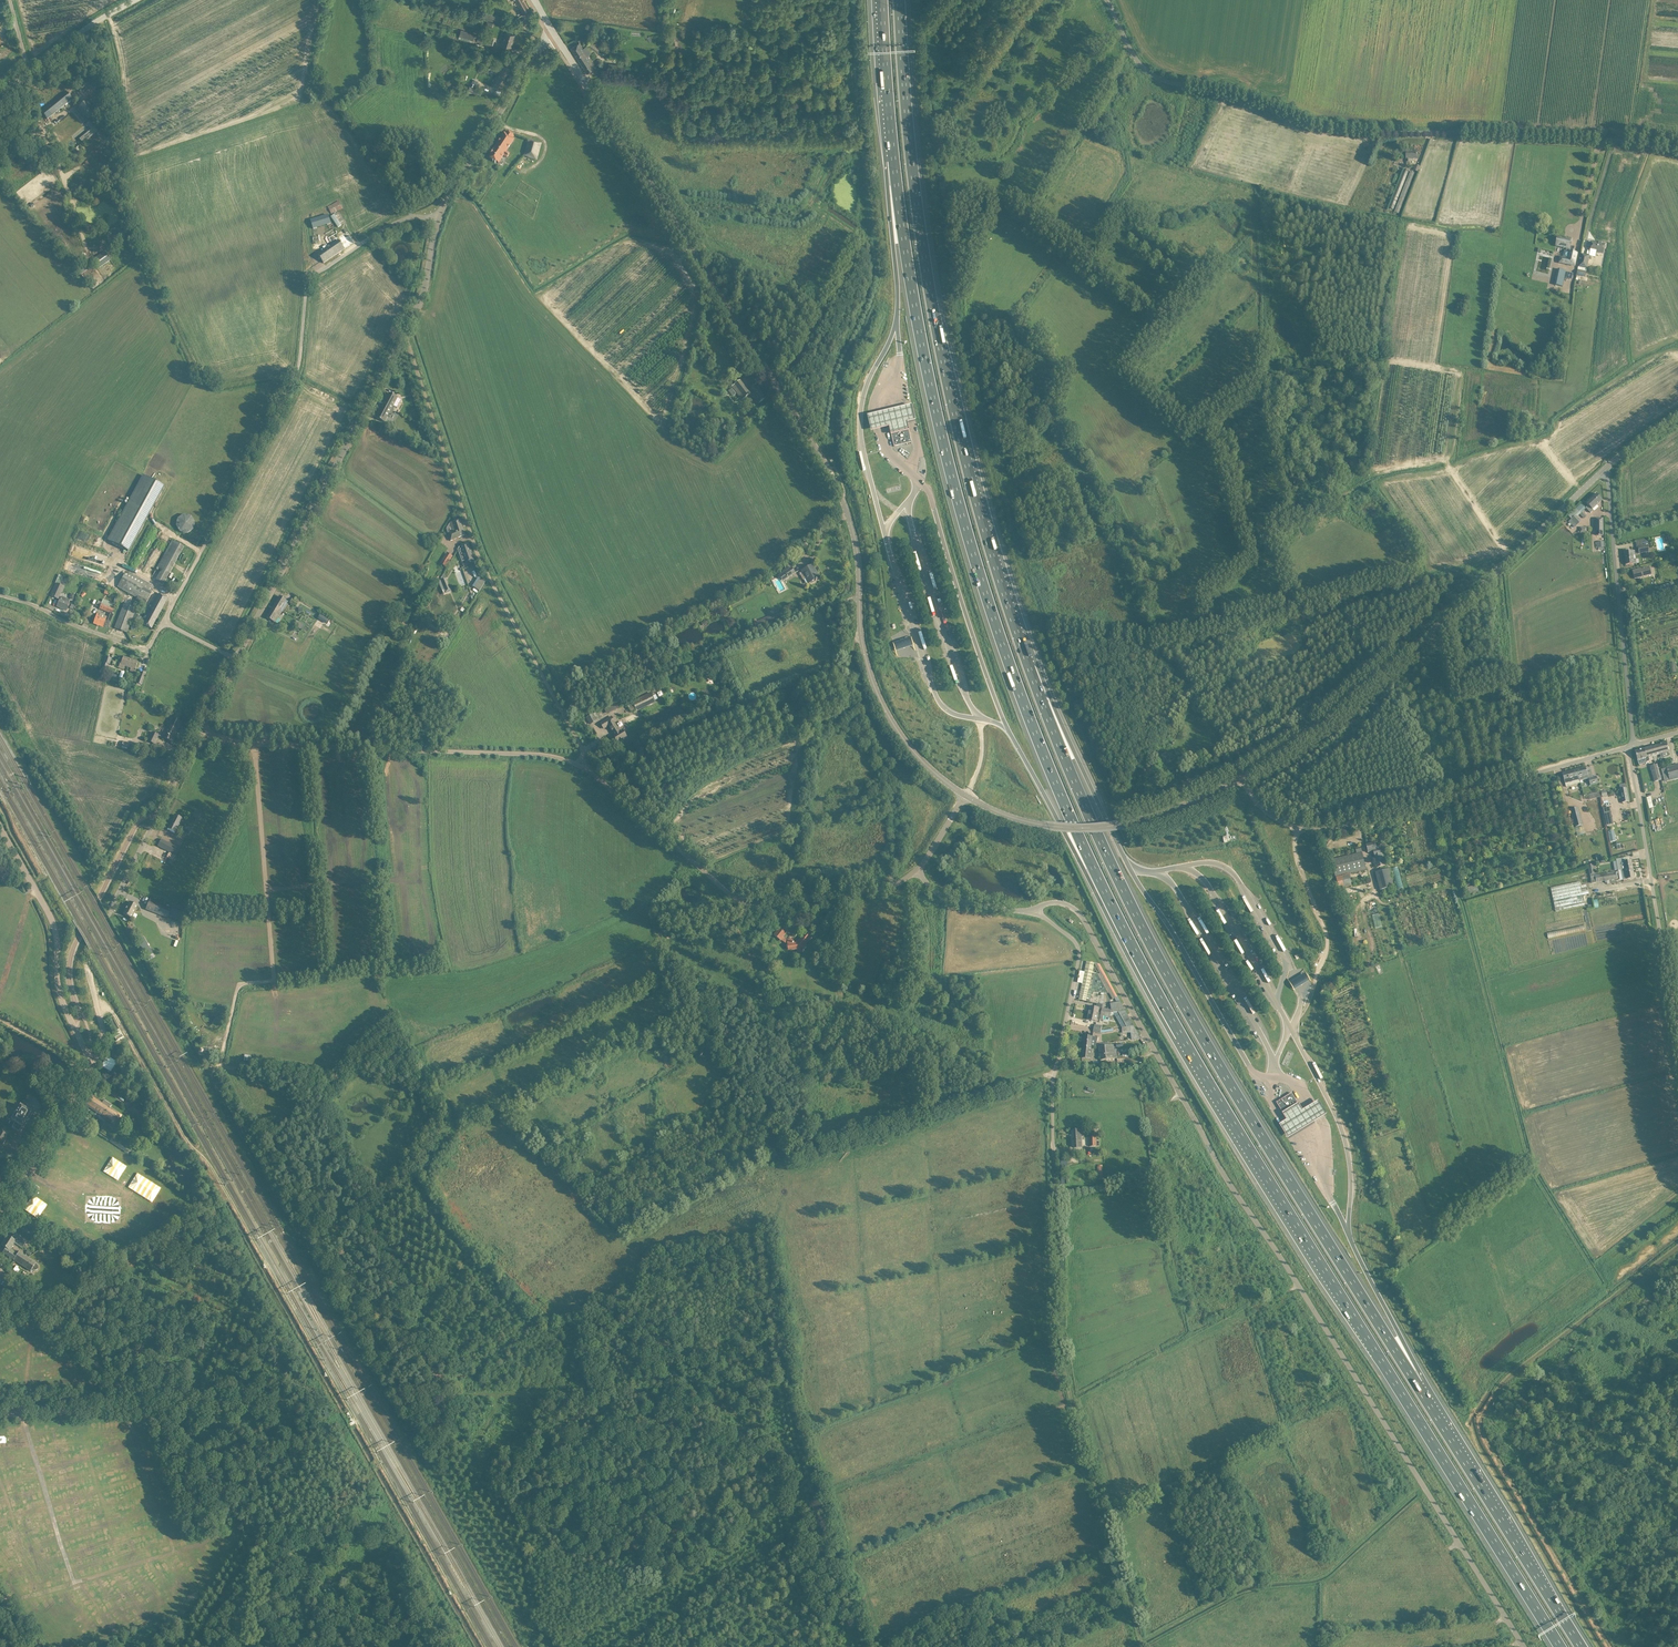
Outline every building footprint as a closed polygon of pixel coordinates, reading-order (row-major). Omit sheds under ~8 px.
[(526,14),(530,11),(524,0),(516,0),(525,15),(526,14)] [(487,13),(485,19),(502,24),(504,18),(487,13)] [(491,46),(493,40),(461,29),(459,36),(473,41),(473,40),(491,46)] [(502,39),(501,43),(511,46),(515,35),(506,32),(504,39),(502,39)] [(594,38),(591,42),(591,41),(588,46),(597,52),(600,48),(601,46),(597,44),(599,41),(594,38)] [(609,63),(608,71),(624,72),(625,65),(613,64),(609,63)] [(496,75),(491,86),(501,90),(504,84),(503,83),(510,68),(502,65),(497,76),(496,75)] [(82,89),(93,79),(89,74),(77,84),(82,89)] [(47,118),(67,102),(71,99),(73,101),(74,101),(64,90),(66,92),(42,112),(40,109),(39,109),(49,121),(47,118)] [(76,110),(80,115),(85,121),(95,113),(90,107),(93,105),(89,100),(91,98),(74,112),(76,110)] [(89,121),(86,123),(95,133),(97,131),(89,121)] [(489,157),(498,163),(516,136),(508,131),(506,135),(504,134),(489,157)] [(528,139),(524,157),(536,160),(541,143),(528,139)] [(377,154),(373,147),(368,150),(372,157),(377,154)] [(1410,159),(1417,159),(1417,151),(1406,152),(1406,159),(1406,162),(1407,162),(1407,164),(1410,164),(1410,162),(1410,159)] [(1389,208),(1393,209),(1409,170),(1405,169),(1389,208)] [(1414,173),(1410,171),(1394,212),(1398,214),(1414,173)] [(339,201),(328,206),(331,214),(343,209),(339,201)] [(338,227),(345,223),(338,212),(331,217),(338,227)] [(328,215),(310,220),(313,229),(330,224),(328,215)] [(330,242),(338,237),(332,228),(324,234),(330,242)] [(339,240),(332,245),(318,254),(324,263),(345,249),(354,243),(349,235),(340,241),(339,240)] [(1572,240),(1558,237),(1556,246),(1570,249),(1572,240)] [(1592,242),(1591,249),(1597,251),(1596,252),(1603,253),(1605,244),(1592,242)] [(1574,266),(1576,259),(1577,253),(1569,252),(1568,260),(1565,260),(1565,258),(1560,257),(1559,262),(1574,266)] [(1587,269),(1587,268),(1589,256),(1581,254),(1579,267),(1578,267),(1578,270),(1577,270),(1576,279),(1578,279),(1579,276),(1585,277),(1586,271),(1587,269)] [(1558,269),(1555,285),(1563,286),(1566,271),(1558,269)] [(741,401),(749,395),(740,382),(732,388),(741,401)] [(751,389),(747,392),(749,395),(750,396),(754,393),(757,398),(754,399),(758,404),(765,399),(755,385),(750,389),(751,389)] [(383,405),(393,411),(395,407),(393,406),(398,397),(389,393),(383,405)] [(391,415),(393,411),(383,405),(376,418),(385,422),(389,414),(391,415)] [(891,434),(908,430),(906,424),(911,423),(914,422),(911,407),(907,408),(878,415),(866,417),(870,433),(882,430),(888,429),(890,436),(891,436),(891,434)] [(894,448),(911,443),(908,430),(891,434),(891,436),(894,448)] [(163,486),(144,475),(108,540),(128,551),(163,486)] [(1593,510),(1592,509),(1602,500),(1596,493),(1586,503),(1588,505),(1586,508),(1591,513),(1593,510)] [(340,519),(347,505),(339,501),(332,514),(340,519)] [(1580,521),(1576,517),(1581,512),(1578,510),(1582,507),(1580,505),(1568,516),(1571,519),(1569,521),(1574,527),(1580,521)] [(197,528),(190,514),(176,520),(183,535),(197,528)] [(465,535),(460,520),(450,523),(452,530),(448,532),(450,539),(465,535)] [(156,580),(163,584),(184,547),(172,540),(157,568),(161,570),(156,580)] [(432,554),(440,560),(449,549),(441,543),(432,554)] [(474,562),(468,543),(460,546),(465,560),(462,562),(464,567),(467,566),(474,562)] [(1638,547),(1639,554),(1649,552),(1648,545),(1638,547)] [(1626,565),(1634,564),(1633,551),(1624,552),(1626,565)] [(444,558),(440,564),(446,567),(450,561),(444,558)] [(812,565),(802,570),(806,579),(804,580),(807,584),(809,583),(809,584),(817,580),(817,579),(819,578),(817,574),(816,574),(812,565)] [(783,582),(795,573),(791,567),(779,576),(783,582)] [(1635,579),(1651,575),(1649,567),(1633,571),(1635,579)] [(125,570),(116,586),(137,597),(136,600),(145,605),(155,586),(125,570)] [(464,570),(457,571),(459,583),(466,582),(464,570)] [(481,578),(475,587),(481,591),(487,581),(481,578)] [(446,579),(442,581),(446,592),(451,590),(446,579)] [(1673,583),(1660,586),(1662,594),(1675,591),(1673,583)] [(51,596),(53,597),(58,599),(63,587),(56,584),(51,596)] [(168,598),(163,595),(159,593),(150,609),(147,607),(144,614),(147,616),(145,619),(134,613),(136,609),(124,604),(114,628),(127,633),(132,619),(139,623),(139,622),(143,624),(151,629),(168,598)] [(61,596),(59,601),(57,606),(66,610),(69,603),(70,600),(61,596)] [(279,611),(283,605),(285,600),(279,596),(273,607),(282,612),(279,611)] [(111,622),(114,614),(112,614),(116,605),(114,604),(117,599),(112,597),(110,602),(103,599),(102,602),(98,601),(96,606),(100,608),(99,609),(110,613),(107,621),(105,620),(107,616),(97,613),(94,624),(103,627),(103,625),(109,627),(111,622)] [(275,623),(282,612),(273,607),(266,617),(275,623)] [(780,611),(754,621),(757,628),(783,618),(780,611)] [(329,618),(321,614),(318,619),(326,624),(329,618)] [(912,637),(893,643),(895,652),(914,646),(912,637)] [(105,656),(101,672),(105,674),(108,664),(109,664),(111,658),(105,656)] [(128,667),(131,659),(123,656),(121,662),(120,662),(118,667),(124,669),(125,666),(128,667)] [(131,659),(128,667),(131,668),(130,671),(135,673),(137,668),(136,667),(138,662),(131,659)] [(906,662),(904,660),(899,664),(913,684),(919,680),(908,665),(906,662)] [(137,682),(142,684),(146,674),(141,672),(137,682)] [(637,711),(655,702),(650,692),(632,702),(637,711)] [(593,714),(586,718),(590,725),(597,721),(593,714)] [(162,737),(167,739),(172,742),(177,733),(176,732),(178,728),(179,728),(182,722),(171,717),(162,737)] [(605,720),(601,723),(604,729),(608,726),(613,733),(614,735),(614,736),(618,742),(620,745),(625,742),(623,739),(627,736),(623,731),(620,733),(618,729),(618,728),(614,722),(615,722),(611,717),(605,720)] [(154,744),(158,735),(152,732),(147,740),(154,744)] [(1653,746),(1645,749),(1647,758),(1652,756),(1656,755),(1669,752),(1666,743),(1653,746)] [(1653,760),(1652,756),(1647,758),(1645,749),(1635,751),(1639,764),(1653,760)] [(1172,757),(1170,752),(1161,757),(1163,760),(1162,760),(1163,762),(1164,761),(1164,762),(1173,758),(1172,757),(1173,757),(1172,756),(1172,757)] [(1655,782),(1661,780),(1657,764),(1650,766),(1655,782)] [(1663,769),(1666,781),(1677,778),(1677,764),(1663,769)] [(1589,781),(1590,785),(1598,783),(1596,776),(1593,777),(1591,770),(1589,769),(1586,770),(1585,767),(1577,769),(1580,780),(1581,781),(1587,779),(1588,782),(1589,781)] [(1580,781),(1581,781),(1580,780),(1577,769),(1562,773),(1566,787),(1580,783),(1580,781)] [(1620,789),(1622,803),(1629,802),(1626,788),(1620,789)] [(1608,825),(1615,823),(1611,806),(1604,808),(1608,825)] [(1578,807),(1570,810),(1575,827),(1583,825),(1578,807)] [(195,810),(192,816),(200,819),(202,814),(195,810)] [(182,819),(179,817),(175,815),(167,829),(175,833),(178,826),(179,826),(179,827),(182,828),(185,829),(184,830),(189,833),(190,831),(186,829),(187,828),(184,826),(185,825),(182,823),(180,825),(179,824),(182,819)] [(161,839),(157,846),(170,852),(173,845),(161,839)] [(1380,846),(1376,847),(1375,842),(1366,844),(1368,852),(1373,851),(1374,856),(1377,868),(1385,865),(1384,860),(1388,859),(1387,853),(1383,855),(1382,854),(1385,853),(1383,848),(1381,849),(1380,846)] [(1329,861),(1330,866),(1333,878),(1336,877),(1339,889),(1369,882),(1360,846),(1355,848),(1357,854),(1329,861)] [(1631,860),(1630,860),(1629,857),(1616,859),(1618,870),(1622,870),(1625,869),(1628,869),(1628,870),(1633,869),(1631,860)] [(1395,887),(1390,869),(1375,873),(1380,890),(1395,887)] [(1634,878),(1633,869),(1628,870),(1628,869),(1625,869),(1622,870),(1623,874),(1622,874),(1623,880),(1634,878)] [(1591,883),(1596,882),(1617,879),(1616,872),(1590,877),(1591,883)] [(1582,895),(1589,894),(1587,887),(1586,887),(1586,884),(1581,885),(1581,888),(1581,889),(1579,882),(1551,888),(1556,911),(1584,906),(1582,895)] [(1617,905),(1615,895),(1593,899),(1595,908),(1617,905)] [(1355,906),(1352,897),(1341,900),(1343,909),(1355,906)] [(178,920),(181,913),(149,900),(146,909),(168,917),(178,920)] [(137,906),(130,902),(123,914),(130,918),(137,906)] [(1226,930),(1230,927),(1223,914),(1218,916),(1226,930)] [(1188,920),(1196,936),(1200,934),(1192,918),(1188,920)] [(1239,923),(1235,925),(1242,939),(1246,937),(1239,923)] [(1216,941),(1206,924),(1203,926),(1212,943),(1216,941)] [(780,929),(774,935),(777,937),(780,940),(781,939),(783,937),(786,933),(782,931),(780,929)] [(792,940),(787,940),(788,945),(788,950),(797,949),(802,952),(807,946),(805,945),(812,936),(806,931),(797,942),(794,943),(793,942),(792,940)] [(137,938),(146,955),(152,951),(143,934),(137,938)] [(1217,972),(1222,970),(1214,955),(1210,957),(1217,972)] [(1250,958),(1246,960),(1251,974),(1255,973),(1250,958)] [(1087,962),(1079,1000),(1087,1001),(1090,1002),(1092,992),(1089,991),(1094,963),(1087,962)] [(1098,964),(1094,963),(1100,974),(1099,974),(1098,974),(1108,993),(1109,993),(1113,999),(1115,998),(1118,1002),(1110,1003),(1112,1013),(1118,1012),(1120,1012),(1126,1011),(1124,1008),(1122,1005),(1121,1002),(1100,964),(1098,964)] [(1296,978),(1290,982),(1294,990),(1300,986),(1309,981),(1305,974),(1296,978)] [(1261,979),(1258,981),(1265,996),(1269,994),(1261,979)] [(1090,1006),(1089,1013),(1101,1015),(1104,1016),(1110,1017),(1111,1010),(1102,1008),(1103,1005),(1097,1003),(1096,1007),(1090,1006)] [(1120,1012),(1118,1012),(1127,1027),(1129,1027),(1134,1026),(1126,1011),(1120,1012)] [(1089,1013),(1088,1019),(1100,1022),(1101,1019),(1103,1020),(1104,1016),(1101,1015),(1089,1013)] [(119,1029),(112,1017),(107,1019),(114,1032),(119,1029)] [(1085,1036),(1083,1046),(1091,1047),(1091,1046),(1096,1046),(1097,1037),(1085,1036)] [(1109,1045),(1099,1047),(1100,1060),(1117,1058),(1116,1050),(1115,1050),(1114,1045),(1109,1045)] [(1083,1046),(1082,1058),(1090,1059),(1091,1047),(1083,1046)] [(406,1082),(401,1087),(406,1092),(404,1094),(406,1096),(408,1094),(413,1089),(416,1086),(414,1085),(412,1083),(410,1086),(406,1082)] [(82,1103),(115,1125),(122,1115),(110,1107),(111,1105),(104,1100),(102,1102),(88,1093),(82,1103)] [(1277,1102),(1284,1114),(1299,1105),(1292,1093),(1277,1102)] [(1303,1112),(1299,1105),(1284,1114),(1283,1114),(1288,1121),(1284,1124),(1280,1126),(1289,1140),(1292,1137),(1320,1120),(1328,1115),(1320,1102),(1312,1107),(1303,1112)] [(19,1130),(31,1112),(19,1104),(8,1121),(13,1124),(11,1126),(18,1131),(19,1131),(19,1130)] [(133,1104),(128,1110),(136,1116),(141,1111),(133,1104)] [(8,1133),(2,1129),(0,1131),(0,1145),(2,1146),(7,1139),(5,1138),(8,1133)] [(1082,1147),(1081,1131),(1072,1131),(1072,1145),(1074,1145),(1074,1147),(1082,1147)] [(15,1241),(14,1242),(22,1248),(26,1241),(15,1234),(12,1239),(15,1241)] [(15,1241),(12,1239),(7,1236),(1,1245),(6,1248),(3,1253),(14,1260),(19,1252),(18,1254),(10,1249),(14,1242),(15,1241)] [(44,1244),(40,1237),(35,1241),(39,1247),(44,1244)] [(19,1252),(14,1260),(31,1271),(36,1263),(19,1252)]
